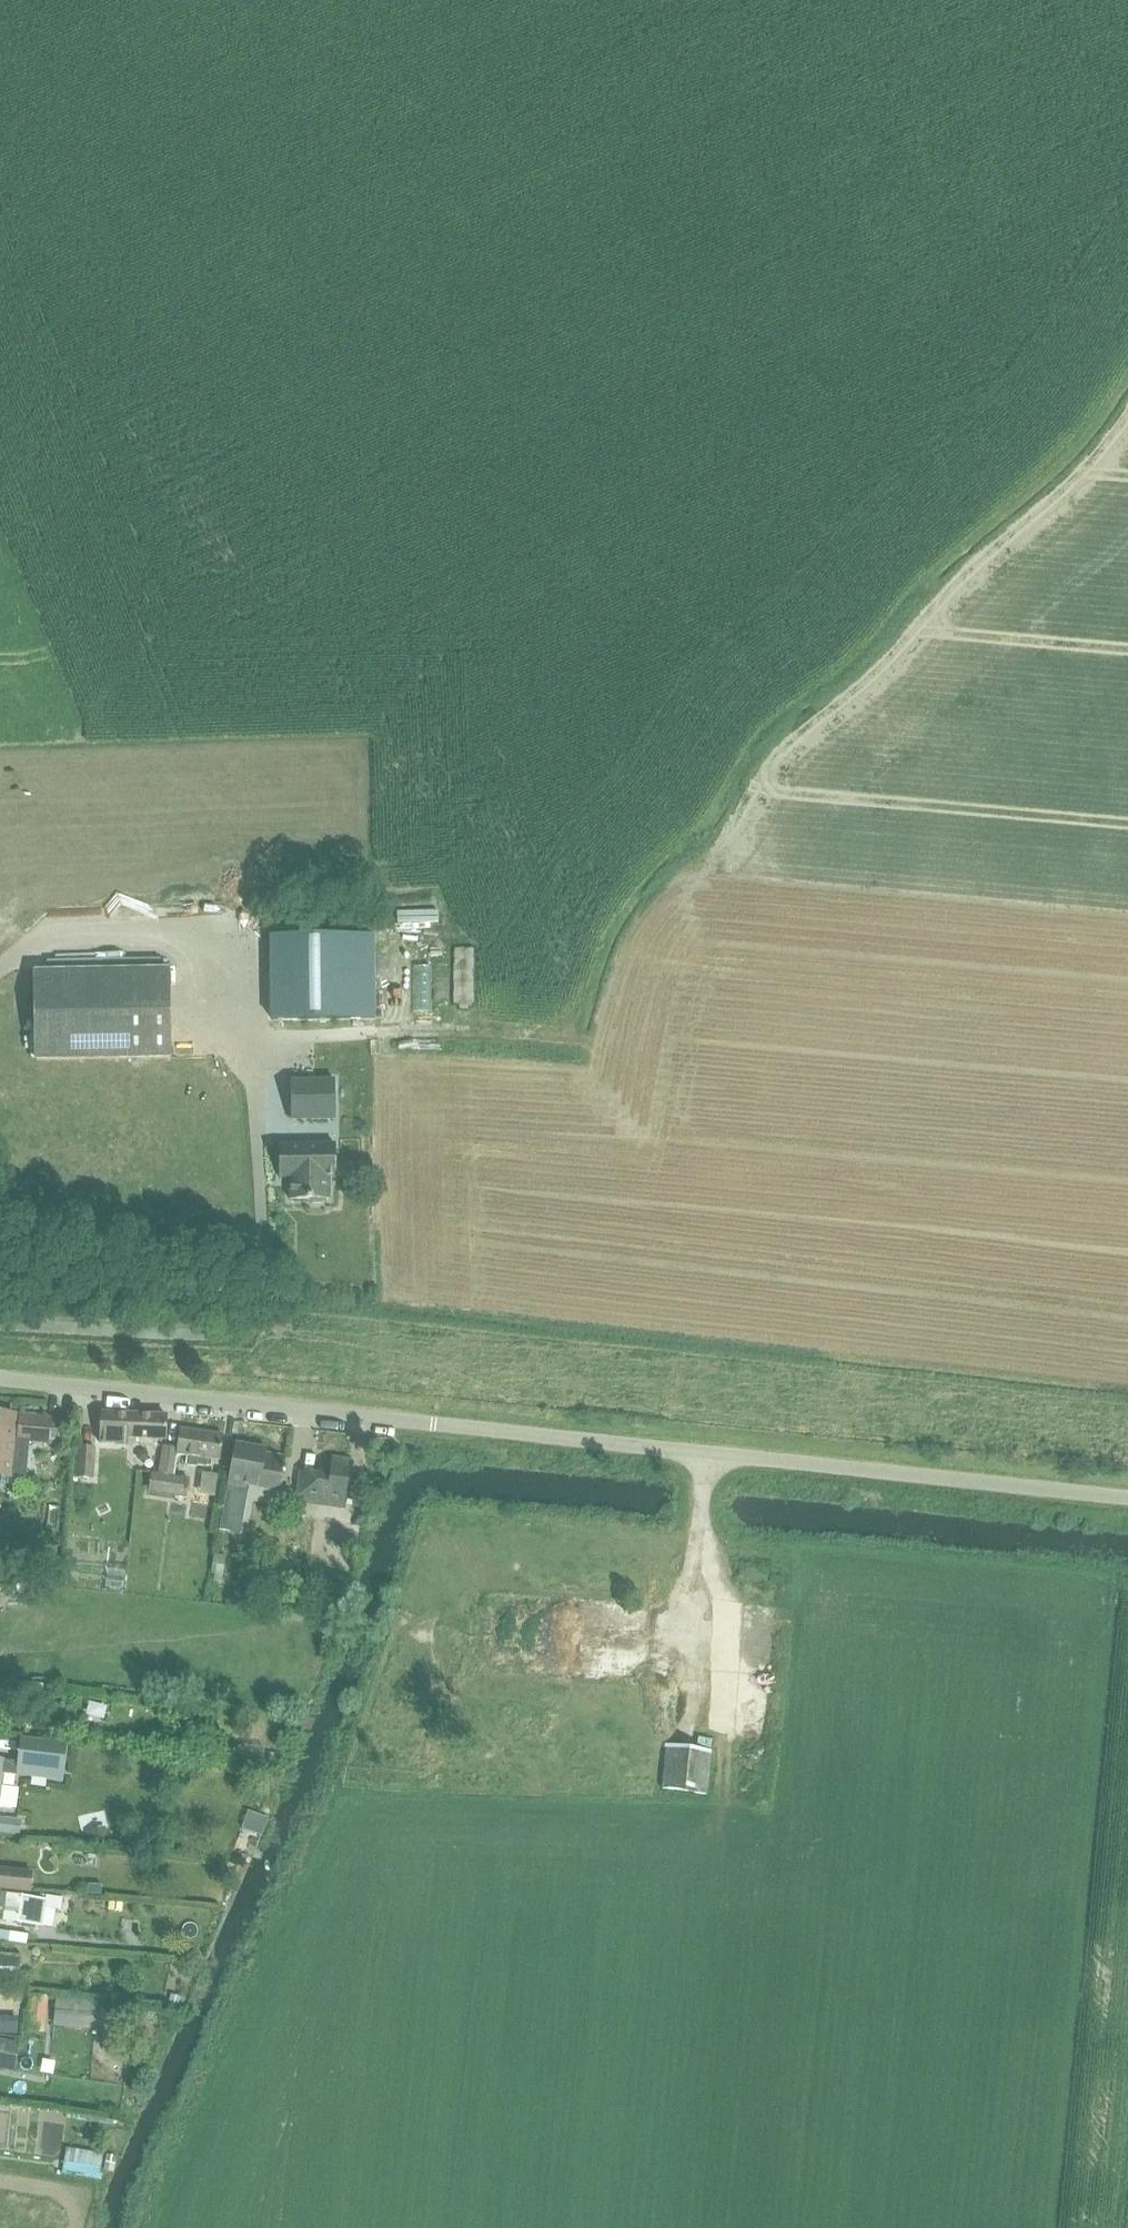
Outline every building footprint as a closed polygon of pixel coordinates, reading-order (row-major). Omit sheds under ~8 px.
[(374,936),(271,938),(272,1021),(375,1020),(374,936)] [(469,951),(452,950),(451,997),(467,998),(469,951)] [(37,1061),(171,1058),(169,970),(35,972),(37,1061)] [(315,1080),(292,1080),(293,1102),(293,1120),(315,1120),(335,1120),(334,1080),(315,1080)] [(290,1180),(291,1201),(310,1200),(314,1204),(324,1204),(328,1200),(331,1200),(331,1179),(336,1179),(335,1145),(281,1146),(282,1180),(290,1180)] [(11,1477),(25,1479),(29,1442),(58,1445),(60,1420),(21,1416),(19,1441),(14,1441),(17,1415),(0,1414),(0,1476),(11,1477)] [(102,1414),(100,1443),(128,1445),(128,1437),(166,1440),(167,1416),(129,1415),(102,1414)] [(153,1474),(150,1491),(185,1497),(188,1479),(173,1477),(177,1454),(189,1456),(187,1465),(197,1467),(198,1465),(207,1466),(208,1458),(220,1460),(223,1435),(181,1429),(178,1448),(164,1446),(159,1474),(153,1474)] [(227,1490),(220,1529),(232,1531),(232,1533),(238,1534),(246,1493),(249,1472),(261,1474),(258,1487),(280,1491),(286,1457),(266,1453),(266,1449),(236,1443),(227,1490)] [(79,1447),(77,1478),(93,1479),(95,1448),(79,1447)] [(302,1473),(299,1498),(345,1504),(351,1462),(333,1459),(332,1468),(321,1466),(320,1476),(302,1473)] [(216,1482),(201,1480),(197,1500),(213,1503),(216,1482)] [(215,1554),(212,1571),(222,1572),(225,1555),(215,1554)] [(335,1573),(332,1583),(345,1587),(348,1577),(335,1573)] [(97,1717),(102,1703),(84,1698),(80,1712),(97,1717)] [(13,1808),(15,1789),(0,1787),(2,1773),(13,1775),(14,1766),(64,1772),(68,1743),(21,1738),(18,1762),(3,1760),(0,1760),(0,1806),(13,1808)] [(705,1794),(710,1751),(666,1746),(661,1788),(705,1794)] [(249,1810),(242,1828),(257,1834),(263,1836),(269,1818),(264,1816),(249,1810)] [(16,1834),(17,1821),(0,1819),(0,1832),(16,1834)] [(105,1828),(85,1833),(88,1845),(108,1841),(105,1828)] [(0,1869),(0,1888),(17,1889),(30,1891),(32,1873),(0,1869)] [(90,1885),(90,1894),(102,1895),(102,1885),(90,1885)] [(25,1924),(41,1926),(44,1909),(61,1911),(63,1899),(46,1896),(46,1899),(0,1892),(0,1920),(25,1924)] [(110,1901),(108,1911),(122,1913),(123,1902),(110,1901)] [(9,1941),(11,1932),(0,1931),(0,1939),(9,1941)] [(19,1983),(21,1956),(0,1954),(0,1981),(19,1983)] [(31,1993),(27,2028),(45,2031),(49,1995),(31,1993)] [(172,1995),(169,2003),(179,2006),(181,1997),(172,1995)] [(14,2071),(20,2044),(0,2040),(0,2068),(14,2071)] [(107,2068),(122,2071),(126,2052),(111,2049),(107,2068)] [(29,2118),(0,2114),(0,2147),(24,2151),(29,2118)] [(67,2149),(63,2173),(100,2179),(104,2155),(67,2149)] [(107,2155),(105,2165),(110,2166),(114,2167),(116,2157),(114,2157),(107,2155)]
